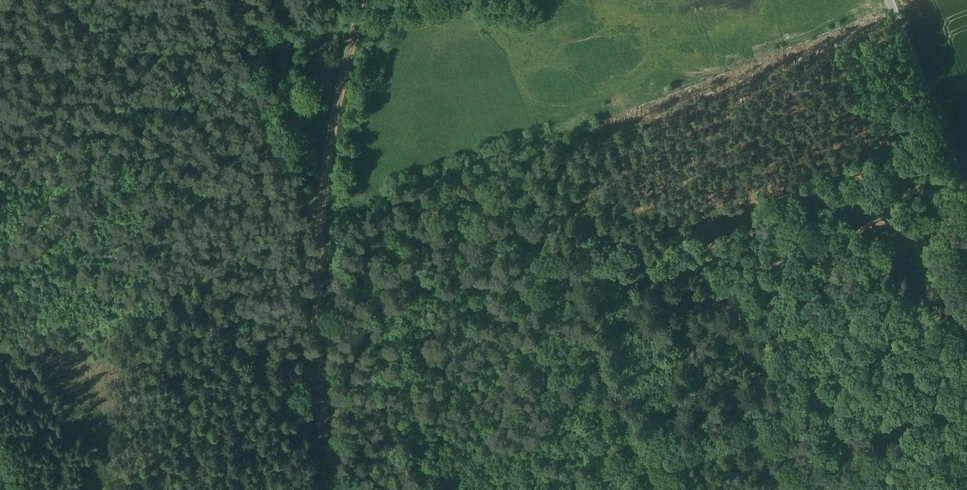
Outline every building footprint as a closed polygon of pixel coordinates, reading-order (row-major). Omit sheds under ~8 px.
[(921,122),(909,127),(911,133),(923,128),(921,122)]
